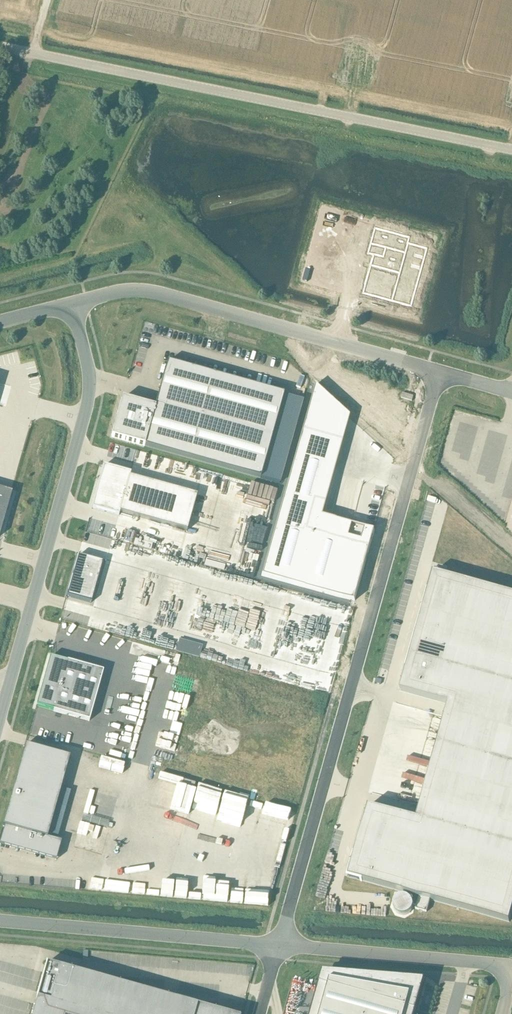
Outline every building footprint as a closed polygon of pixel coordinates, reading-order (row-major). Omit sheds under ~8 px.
[(373,255),(362,293),(411,307),(428,248),(408,242),(410,237),(374,227),(367,252),(366,253),(373,255)] [(122,399),(111,437),(259,478),(279,406),(282,395),(260,389),(167,363),(155,408),(122,399)] [(314,386),(261,575),(355,601),(375,530),(351,523),(348,535),(318,527),(348,417),(314,386)] [(104,466),(92,508),(118,516),(119,513),(187,532),(197,495),(129,476),(130,474),(104,466)] [(2,531),(2,530),(13,492),(0,489),(0,536),(2,531)] [(78,556),(67,596),(91,603),(102,562),(78,556)] [(347,877),(419,897),(430,900),(509,922),(511,912),(511,594),(433,572),(399,691),(448,705),(416,818),(368,804),(347,877)] [(50,657),(36,706),(53,711),(89,721),(103,671),(67,661),(50,657)] [(0,842),(0,845),(55,860),(60,842),(46,838),(69,757),(25,745),(2,826),(5,826),(0,842)] [(393,905),(393,906),(393,907),(393,908),(394,909),(394,910),(394,911),(395,911),(395,912),(396,913),(397,913),(397,914),(398,914),(399,915),(400,915),(401,915),(402,915),(403,915),(404,915),(405,915),(406,915),(407,915),(408,914),(409,914),(409,913),(410,913),(411,912),(411,911),(412,911),(412,910),(412,909),(413,908),(413,907),(413,906),(413,905),(413,904),(413,903),(412,902),(412,901),(411,900),(411,899),(410,899),(409,898),(409,897),(408,897),(407,897),(406,896),(405,896),(404,896),(403,896),(402,896),(401,896),(400,896),(399,897),(398,897),(397,897),(397,898),(396,899),(395,899),(395,900),(394,901),(394,902),(393,903),(393,904),(393,905)] [(419,897),(415,909),(426,912),(430,900),(419,897)] [(104,981),(101,980),(99,980),(96,979),(88,977),(45,965),(43,973),(32,1013),(222,1013),(104,981)] [(311,1013),(415,1013),(424,981),(323,972),(311,1013)]
